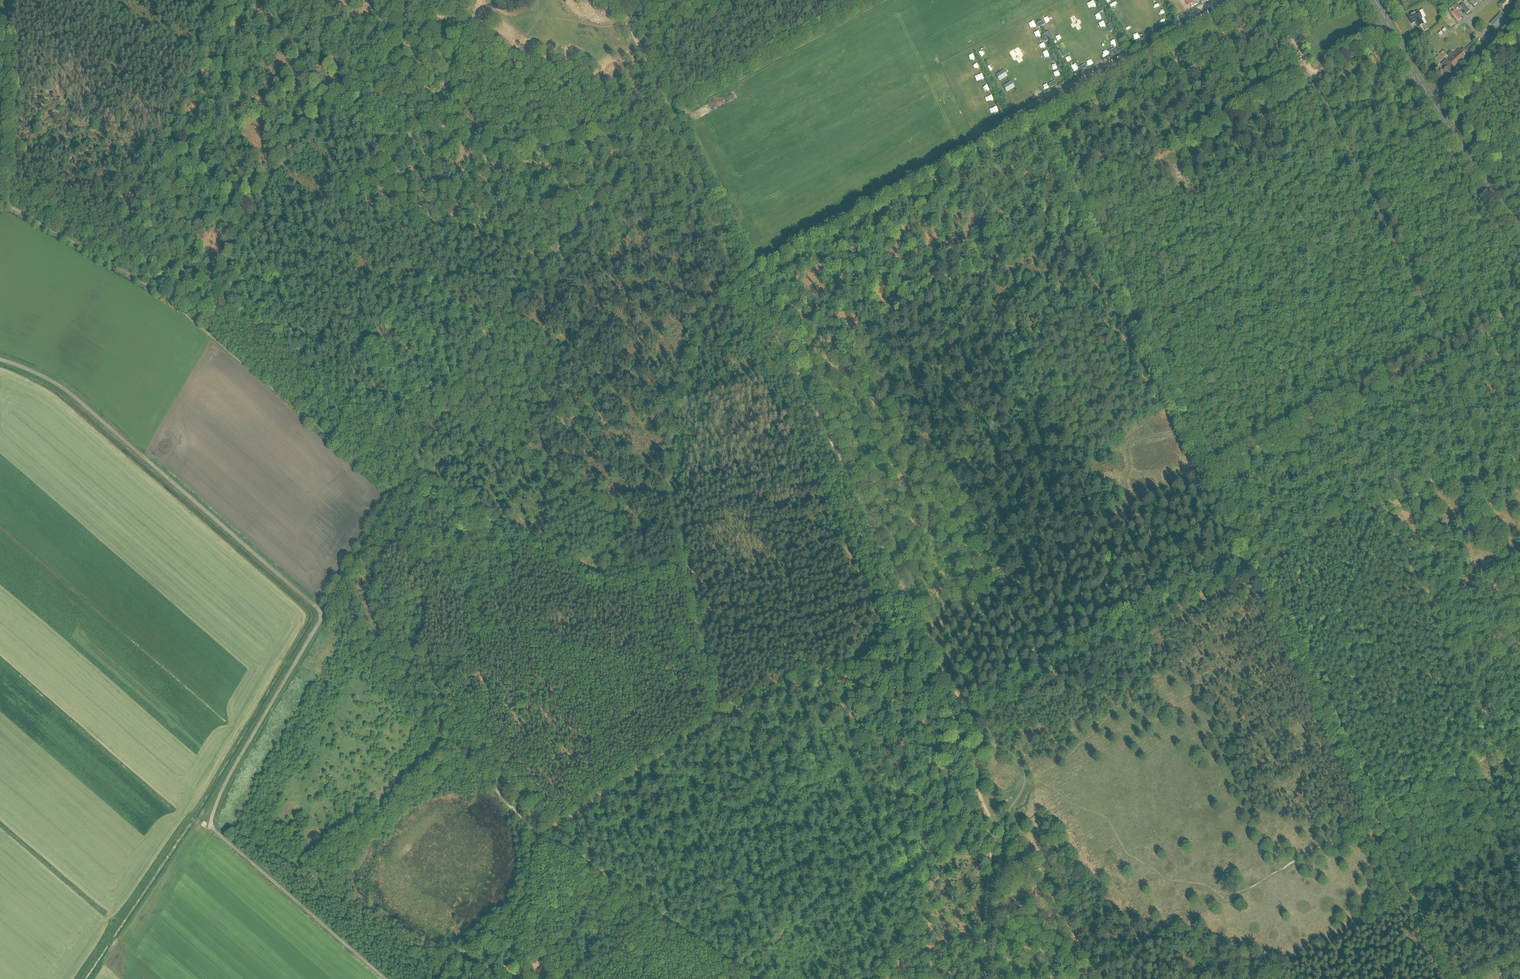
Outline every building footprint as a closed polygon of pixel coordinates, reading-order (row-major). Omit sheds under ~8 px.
[(1150,8),(1146,0),(1143,0),(1140,1),(1144,11),(1150,8)] [(1511,0),(1504,0),(1498,5),(1504,11),(1513,3),(1511,0)] [(1460,7),(1467,14),(1470,11),(1463,4),(1460,7)] [(1451,13),(1459,21),(1462,18),(1454,10),(1451,13)] [(1419,12),(1408,18),(1412,25),(1415,23),(1418,28),(1424,25),(1421,20),(1422,19),(1419,12)] [(1500,15),(1490,24),(1496,30),(1506,21),(1500,15)] [(1444,20),(1451,27),(1455,23),(1448,16),(1444,20)] [(1146,49),(1154,44),(1151,39),(1143,43),(1146,49)] [(1477,46),(1474,42),(1462,52),(1466,56),(1477,46)] [(1444,71),(1449,77),(1453,73),(1456,70),(1455,69),(1467,59),(1458,49),(1453,54),(1451,51),(1447,55),(1449,58),(1441,65),(1445,69),(1444,71)]
